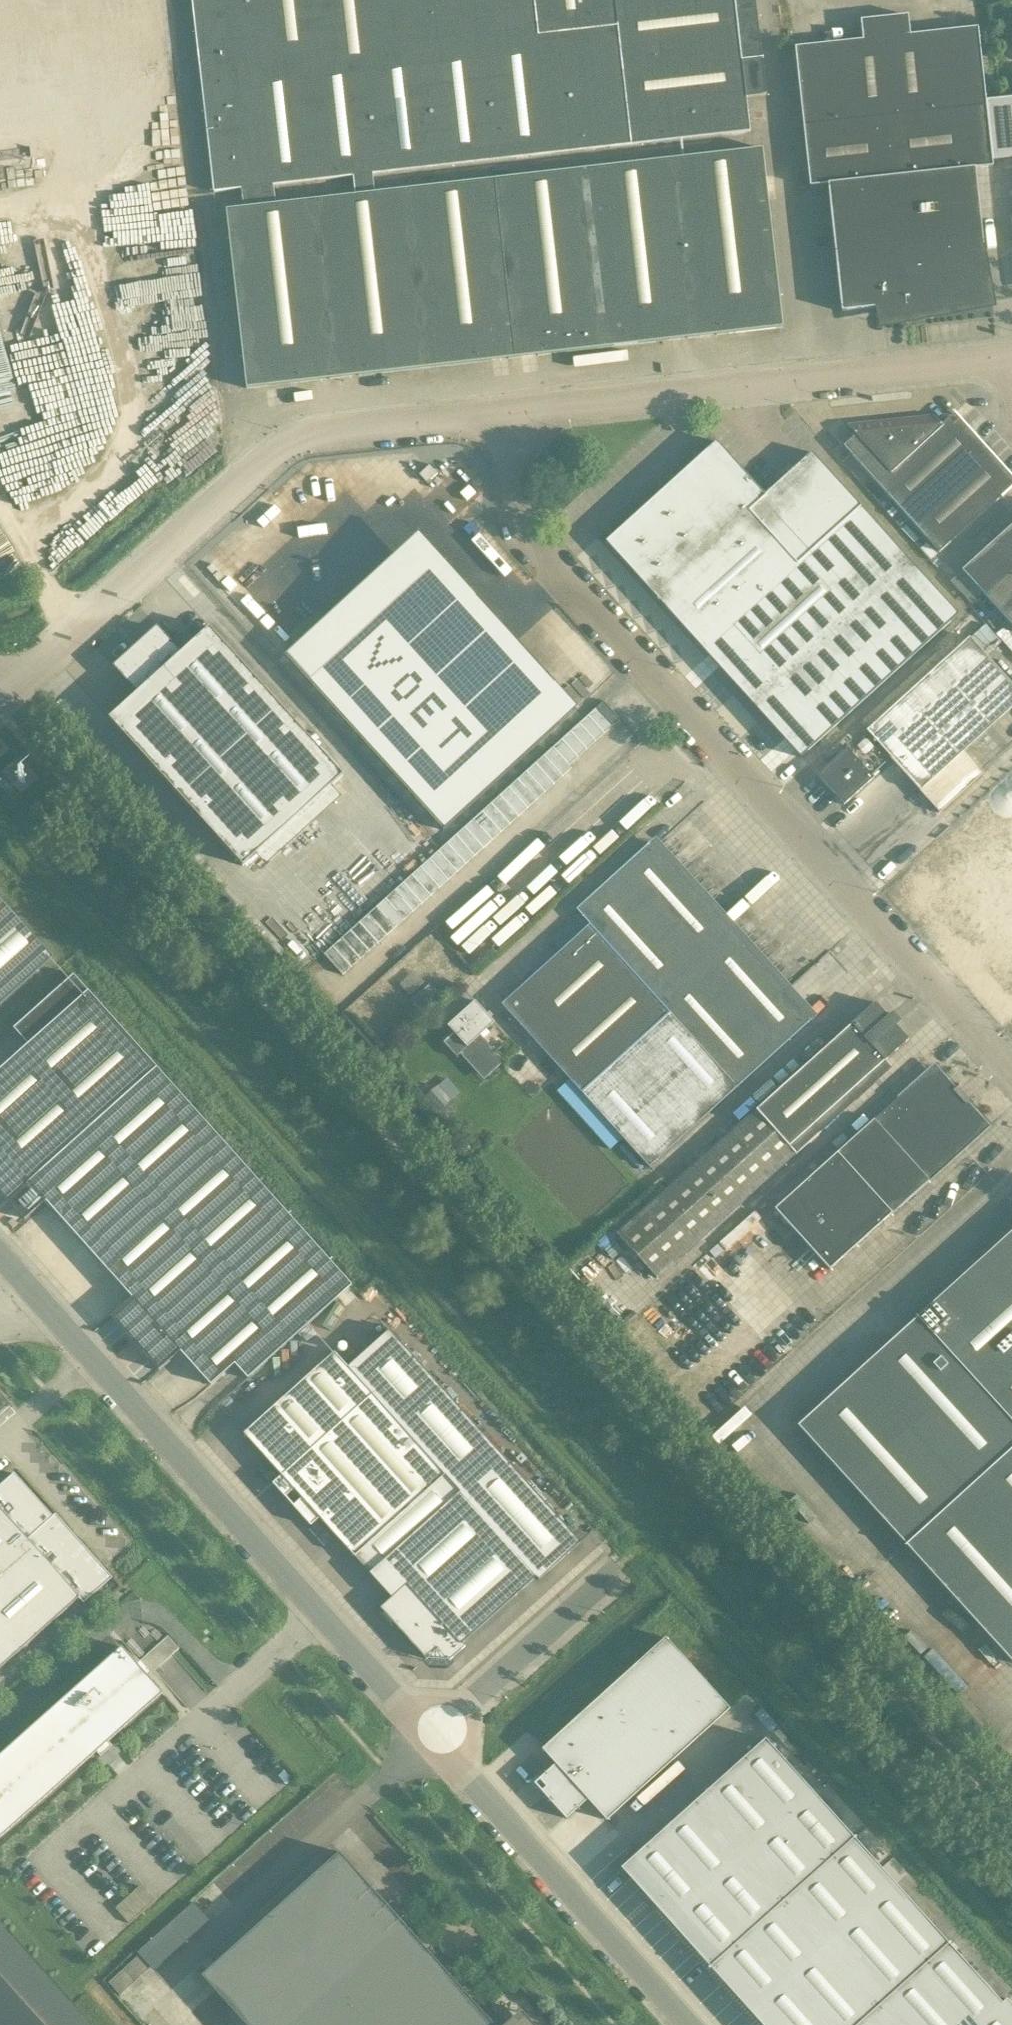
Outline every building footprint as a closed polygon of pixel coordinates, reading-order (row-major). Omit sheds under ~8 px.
[(213,189),(239,186),(241,206),(274,203),(271,183),(353,174),(356,194),(374,192),(373,172),(746,129),(742,94),(762,92),(752,0),(191,0),(213,189)] [(823,12),(906,3),(906,0),(821,0),(823,12)] [(861,39),(793,46),(808,186),(826,184),(840,311),(881,307),(882,315),(988,304),(974,168),(992,166),(977,27),(909,34),(907,14),(859,19),(861,39)] [(985,101),(991,162),(1011,160),(1011,98),(985,101)] [(241,206),(225,208),(246,388),(781,327),(760,148),(374,192),(356,194),(274,203),(241,206)] [(10,449),(1,359),(0,359),(0,455),(10,449)] [(842,446),(937,552),(1011,485),(1011,479),(952,413),(940,424),(931,415),(846,425),(855,434),(842,446)] [(714,442),(672,480),(720,533),(745,510),(762,495),(714,442)] [(762,495),(745,510),(794,565),(858,507),(808,453),(762,495)] [(431,464),(420,474),(427,482),(438,472),(431,464)] [(720,533),(672,480),(604,542),(651,594),(720,533)] [(858,507),(794,565),(701,649),(798,757),(955,615),(858,507)] [(720,533),(651,594),(701,649),(794,565),(745,510),(720,533)] [(960,570),(1011,627),(1011,523),(960,570)] [(417,540),(287,657),(444,831),(573,712),(417,540)] [(137,692),(108,718),(243,866),(284,912),(385,820),(343,775),(209,627),(181,652),(160,628),(115,669),(137,692)] [(869,727),(943,810),(988,770),(968,748),(1011,709),(1011,681),(972,636),(869,727)] [(605,701),(597,708),(613,725),(614,726),(621,719),(605,701)] [(597,708),(588,716),(589,716),(604,733),(613,725),(597,708)] [(589,716),(580,724),(595,741),(604,733),(589,716)] [(580,724),(570,732),(586,749),(595,741),(580,724)] [(570,732),(561,740),(577,757),(586,749),(570,732)] [(0,757),(9,750),(0,740),(0,757)] [(561,740),(553,748),(568,765),(577,757),(561,740)] [(849,800),(877,774),(851,745),(822,772),(849,800)] [(553,748),(544,756),(562,776),(571,769),(568,765),(553,748)] [(544,756),(535,764),(553,784),(562,776),(544,756)] [(17,759),(2,772),(10,781),(25,768),(17,759)] [(535,764),(526,772),(544,792),(553,784),(535,764)] [(526,772),(518,780),(536,800),(544,792),(526,772)] [(518,780),(509,788),(527,808),(536,800),(518,780)] [(1011,819),(1011,787),(996,802),(1011,819)] [(509,788),(500,796),(518,816),(527,808),(509,788)] [(500,796),(491,804),(509,824),(518,816),(500,796)] [(491,804),(483,812),(501,832),(509,824),(491,804)] [(483,812),(474,820),(492,840),(501,832),(483,812)] [(474,820),(465,827),(483,848),(492,840),(474,820)] [(465,827),(456,835),(474,855),(483,848),(465,827)] [(928,907),(1011,999),(1011,828),(928,907)] [(456,835),(448,843),(466,863),(474,855),(456,835)] [(448,843),(439,851),(457,871),(466,863),(448,843)] [(808,1019),(649,843),(574,910),(588,926),(502,1004),(569,1078),(555,1091),(608,1153),(624,1139),(647,1165),(808,1019)] [(439,851),(430,859),(448,879),(457,871),(439,851)] [(430,859),(421,867),(439,887),(448,879),(430,859)] [(421,867),(412,875),(431,895),(439,887),(421,867)] [(412,875),(404,883),(422,903),(431,895),(412,875)] [(404,883),(395,891),(413,911),(422,903),(404,883)] [(395,891),(386,899),(404,919),(413,911),(395,891)] [(53,957),(0,899),(0,1005),(53,957)] [(386,899),(377,907),(396,927),(404,919),(386,899)] [(377,907),(369,915),(387,935),(396,927),(377,907)] [(369,915),(360,922),(378,943),(387,935),(369,915)] [(360,922),(351,930),(369,951),(378,943),(360,922)] [(351,930),(342,938),(361,958),(369,951),(351,930)] [(342,938),(334,946),(352,966),(361,958),(342,938)] [(334,946),(325,954),(343,974),(352,966),(334,946)] [(246,1168),(73,974),(14,1028),(28,1044),(0,1070),(0,1192),(25,1220),(45,1201),(118,1282),(246,1168)] [(452,1033),(441,1044),(455,1058),(460,1053),(482,1077),(500,1060),(479,1036),(491,1025),(472,1003),(446,1026),(452,1033)] [(876,1003),(618,1234),(658,1279),(796,1154),(821,1132),(815,1125),(909,1040),(896,1026),(900,1022),(893,1014),(889,1018),(876,1003)] [(930,1066),(774,1206),(829,1267),(985,1127),(930,1066)] [(434,1088),(425,1096),(439,1111),(448,1103),(434,1088)] [(246,1168),(118,1282),(132,1298),(111,1316),(132,1340),(133,1339),(143,1351),(143,1352),(159,1370),(180,1351),(210,1384),(233,1363),(246,1378),(350,1284),(246,1168)] [(754,1212),(722,1241),(749,1271),(788,1235),(767,1213),(761,1219),(754,1212)] [(1011,1445),(1011,1230),(887,1343),(829,1398),(799,1425),(905,1542),(1011,1445)] [(334,1352),(244,1434),(281,1476),(272,1484),(311,1526),(320,1518),(355,1557),(362,1551),(445,1476),(455,1487),(497,1449),(390,1330),(348,1367),(334,1352)] [(905,1542),(1011,1660),(1011,1445),(905,1542)] [(362,1551),(355,1557),(369,1573),(392,1598),(381,1608),(384,1612),(382,1614),(380,1613),(392,1627),(393,1626),(392,1625),(394,1623),(425,1658),(427,1659),(430,1657),(432,1660),(444,1660),(447,1658),(450,1660),(451,1659),(465,1646),(463,1643),(536,1577),(539,1580),(571,1551),(580,1543),(497,1449),(455,1487),(445,1476),(362,1551)] [(80,1600),(82,1601),(84,1604),(113,1578),(56,1515),(53,1517),(15,1474),(0,1487),(0,1671),(80,1600)] [(556,1764),(539,1779),(546,1787),(541,1791),(566,1819),(588,1799),(607,1820),(730,1709),(665,1638),(542,1749),(556,1764)] [(163,1693),(122,1647),(0,1756),(0,1838),(163,1693)] [(721,1980),(761,2024),(1011,2024),(1011,2006),(1006,1999),(1002,2003),(964,1961),(865,1850),(765,1738),(621,1868),(721,1980)] [(201,1975),(210,1985),(211,1984),(216,1990),(232,1984),(246,2023),(262,2017),(265,2024),(494,2024),(339,1852),(201,1975)] [(143,1908),(136,1902),(144,1893),(138,1888),(121,1906),(134,1918),(143,1908)] [(3,2024),(85,2024),(0,1930),(0,2022),(3,2024)] [(526,2015),(515,2024),(534,2024),(526,2015)]
